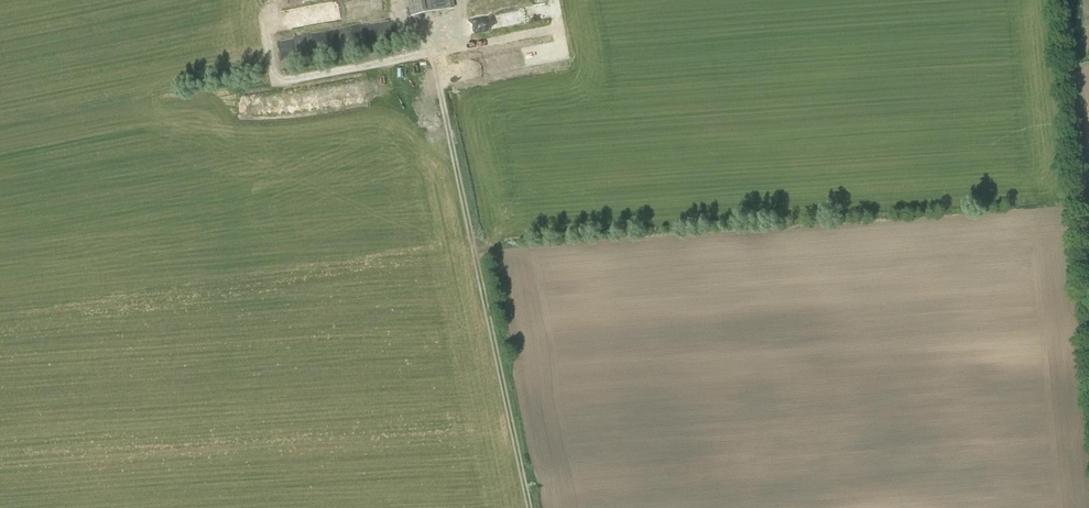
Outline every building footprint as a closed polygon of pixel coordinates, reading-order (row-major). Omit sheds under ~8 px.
[(411,18),(454,9),(452,0),(408,0),(411,18)]
